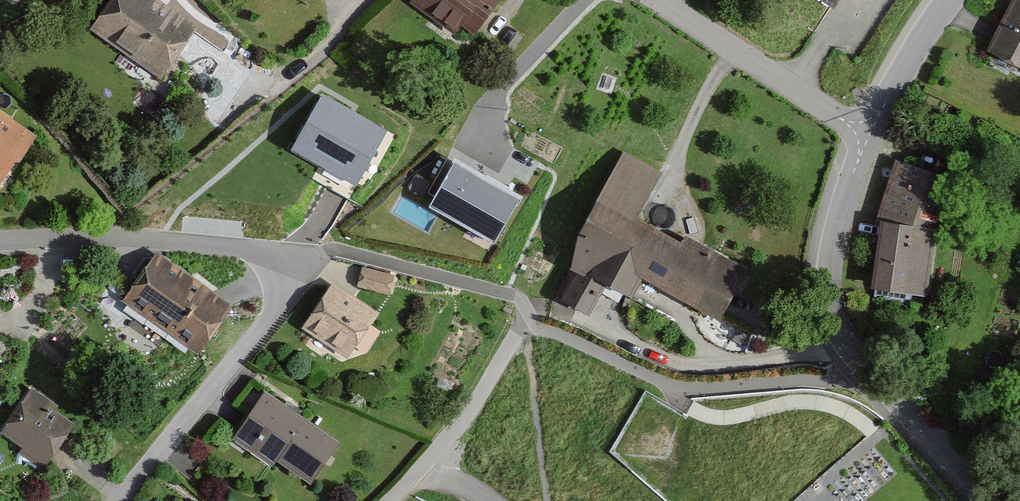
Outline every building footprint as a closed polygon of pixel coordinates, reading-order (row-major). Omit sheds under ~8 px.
[(142,0),(105,0),(85,31),(156,74),(187,29),(142,0)] [(449,35),(457,24),(468,33),(494,0),(403,0),(449,35)] [(987,51),(1019,68),(1019,0),(1012,0),(987,51)] [(377,136),(323,105),(291,162),(345,193),(377,136)] [(0,113),(0,175),(29,134),(0,113)] [(659,170),(623,152),(565,267),(627,298),(636,280),(719,322),(745,271),(635,216),(659,170)] [(892,162),(881,222),(868,287),(923,297),(936,230),(914,226),(925,168),(892,162)] [(519,201),(459,168),(438,207),(497,240),(519,201)] [(149,255),(118,300),(192,352),(224,306),(149,255)] [(373,314),(328,284),(298,329),(343,359),(373,314)] [(0,417),(0,434),(40,461),(76,409),(28,376),(0,417)] [(330,441),(258,393),(226,440),(265,466),(270,458),(304,481),(330,441)]
